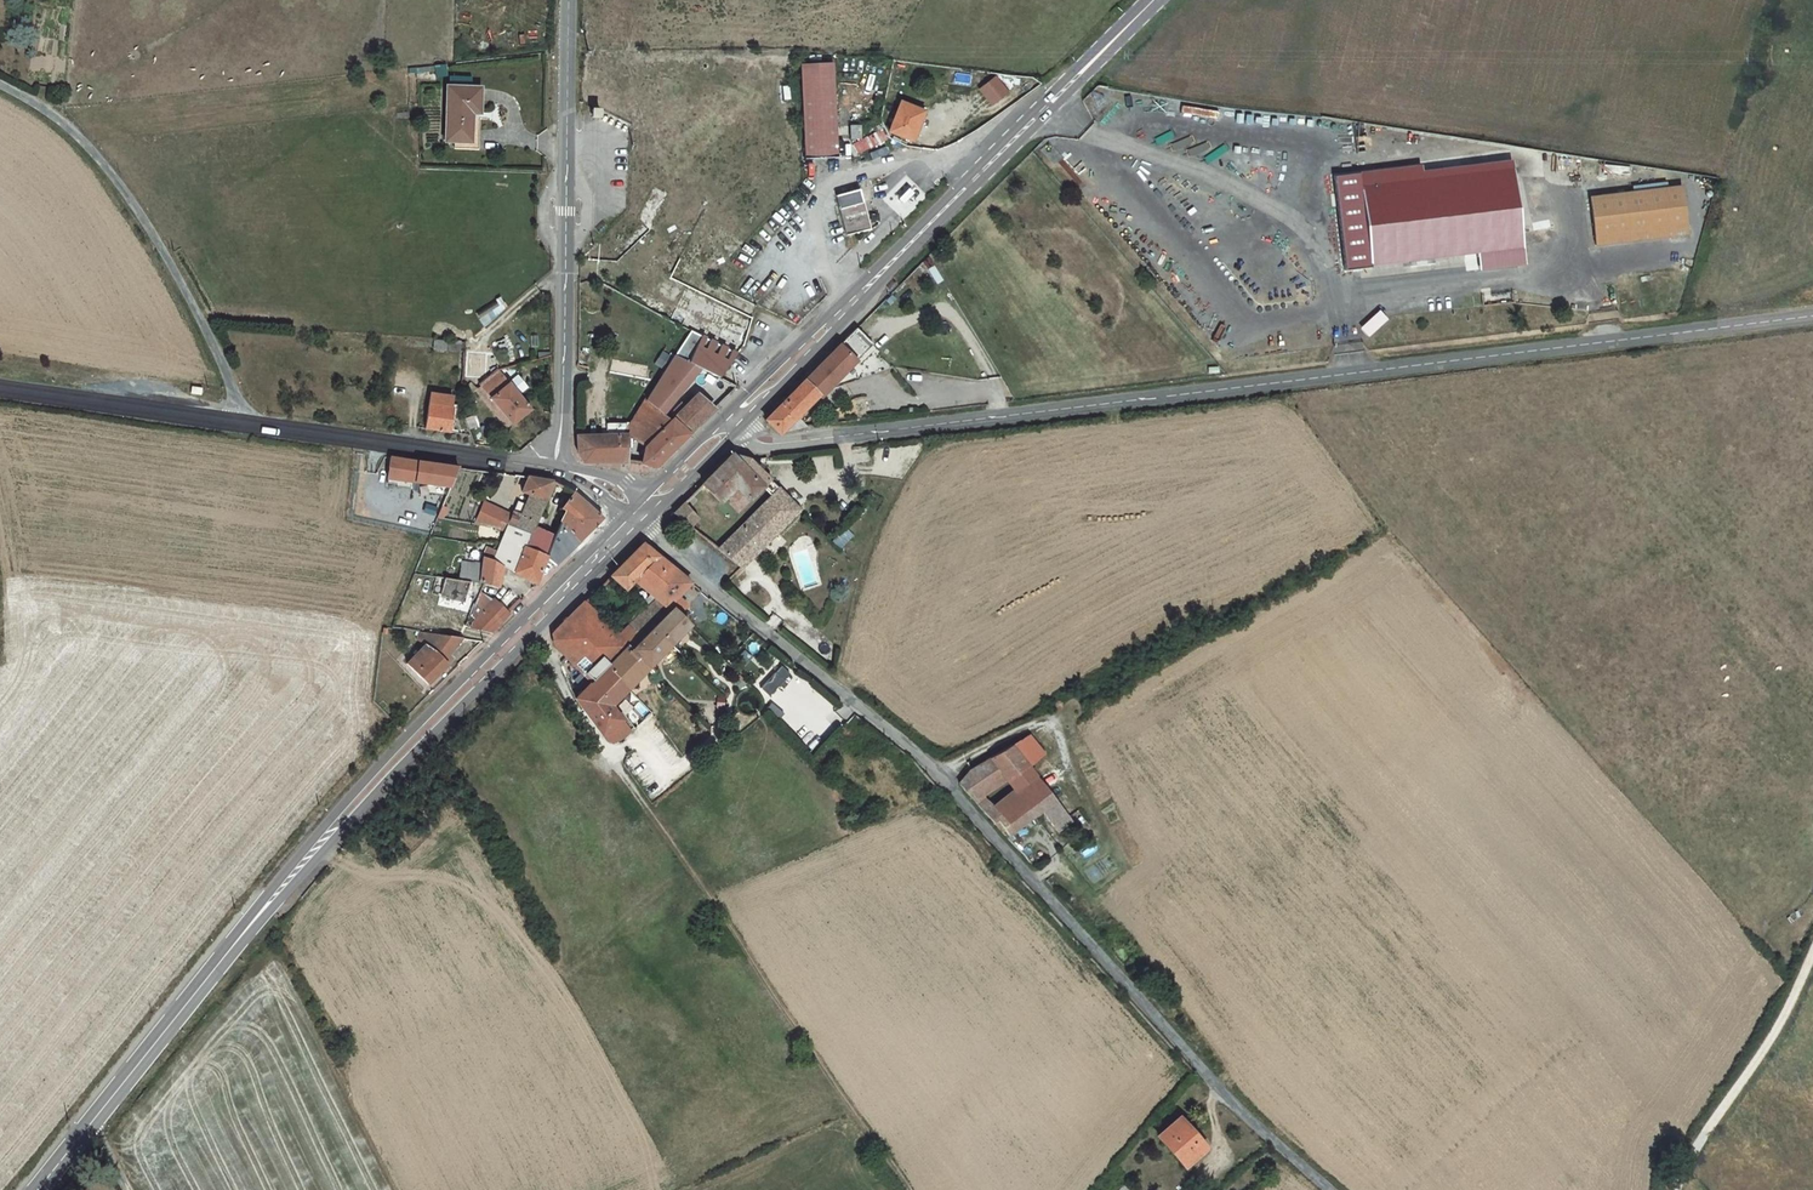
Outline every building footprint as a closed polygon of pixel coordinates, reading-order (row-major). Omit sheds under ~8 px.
[(836,155),(832,64),(800,66),(804,157),(836,155)] [(870,91),(874,77),(867,75),(863,89),(870,91)] [(485,153),(486,121),(496,121),(496,98),(461,97),(458,153),(485,153)] [(923,112),(900,103),(888,132),(912,141),(923,112)] [(598,110),(590,109),(590,117),(597,117),(598,110)] [(485,153),(495,153),(496,121),(486,121),(485,153)] [(878,125),(862,133),(864,139),(853,145),(857,153),(887,139),(882,130),(881,131),(878,125)] [(860,126),(850,126),(850,139),(860,139),(860,126)] [(1064,159),(1058,164),(1076,187),(1082,182),(1064,159)] [(1522,246),(1513,170),(1363,186),(1370,238),(1373,262),(1522,246)] [(915,191),(904,180),(885,200),(896,210),(900,215),(919,195),(915,191)] [(1680,186),(1589,198),(1595,245),(1687,233),(1680,186)] [(846,235),(869,229),(858,189),(835,195),(846,235)] [(1366,263),(1373,262),(1370,238),(1363,239),(1366,263)] [(935,284),(943,280),(937,265),(928,268),(935,284)] [(1679,303),(1683,279),(1675,277),(1671,301),(1679,303)] [(895,281),(887,290),(891,294),(899,284),(895,281)] [(1570,305),(1586,304),(1585,289),(1569,290),(1570,305)] [(475,310),(482,324),(509,310),(503,297),(475,310)] [(1381,310),(1360,328),(1368,337),(1389,319),(1381,310)] [(861,323),(826,359),(841,375),(878,339),(861,323)] [(673,355),(675,356),(718,378),(737,354),(689,329),(673,355)] [(627,435),(645,442),(641,463),(654,467),(687,435),(736,387),(718,378),(675,356),(664,374),(647,401),(646,400),(632,423),(625,434),(627,435)] [(646,376),(648,366),(612,359),(610,368),(646,376)] [(820,396),(841,375),(826,359),(764,421),(778,434),(795,417),(818,394),(820,396)] [(612,373),(611,382),(642,386),(643,377),(612,373)] [(521,437),(540,421),(506,381),(487,397),(521,437)] [(471,403),(475,408),(485,400),(479,393),(471,401),(471,403)] [(466,408),(441,404),(439,418),(464,421),(466,408)] [(464,421),(439,418),(434,440),(459,444),(464,421)] [(627,435),(625,434),(632,423),(605,423),(606,435),(577,436),(577,453),(583,462),(626,461),(627,435)] [(733,512),(735,510),(739,505),(742,507),(765,483),(744,462),(725,455),(695,485),(716,505),(726,494),(733,499),(726,507),(733,512)] [(432,505),(430,505),(427,518),(450,521),(469,476),(401,467),(397,490),(434,495),(432,505)] [(545,530),(564,491),(538,485),(532,500),(540,503),(536,513),(527,509),(520,524),(517,532),(539,542),(545,530)] [(771,490),(743,518),(712,549),(738,572),(794,514),(791,510),(771,490)] [(591,549),(612,528),(590,508),(584,503),(567,537),(545,530),(539,542),(533,555),(563,565),(573,543),(591,549)] [(677,504),(669,512),(677,519),(687,528),(695,519),(677,504)] [(517,532),(520,524),(493,511),(484,533),(491,534),(506,536),(508,530),(517,532)] [(846,528),(835,541),(842,548),(853,535),(846,528)] [(563,565),(533,555),(539,542),(517,532),(504,560),(495,559),(490,576),(473,574),(468,591),(493,595),(511,599),(518,580),(547,593),(563,565)] [(573,543),(563,565),(573,568),(591,549),(573,543)] [(678,568),(648,544),(615,576),(629,590),(641,580),(654,594),(660,600),(678,582),(670,575),(678,568)] [(670,575),(678,582),(686,575),(682,571),(678,568),(670,575)] [(685,597),(695,587),(698,584),(686,575),(678,582),(660,600),(670,611),(676,605),(685,597)] [(694,606),(699,604),(693,597),(698,591),(695,587),(685,597),(694,606)] [(493,595),(468,591),(455,589),(450,604),(478,611),(481,604),(489,605),(490,601),(493,595)] [(660,600),(654,594),(618,629),(623,634),(660,600)] [(676,605),(685,615),(694,606),(685,597),(676,605)] [(634,645),(670,611),(660,600),(623,634),(632,643),(634,645)] [(490,601),(489,605),(479,626),(481,629),(480,637),(501,640),(516,625),(501,610),(499,611),(490,601)] [(623,634),(618,629),(589,601),(570,620),(612,662),(632,643),(623,634)] [(697,621),(706,611),(699,604),(694,606),(685,615),(696,626),(697,627),(700,624),(697,621)] [(606,737),(627,720),(617,704),(696,626),(685,615),(676,605),(670,611),(634,645),(632,643),(612,662),(592,681),(578,695),(606,737)] [(710,614),(706,611),(697,621),(700,624),(710,614)] [(558,638),(559,647),(592,681),(612,662),(570,620),(559,631),(558,638)] [(457,677),(453,672),(476,648),(429,642),(426,654),(432,659),(418,674),(439,696),(457,677)] [(791,675),(782,667),(761,688),(770,697),(791,675)] [(777,722),(785,711),(772,702),(764,713),(777,722)] [(1014,746),(1031,766),(1058,743),(1050,732),(1038,741),(1032,735),(1014,746)] [(1002,804),(993,793),(980,802),(1009,833),(1056,796),(1031,766),(1014,746),(973,772),(987,780),(1003,769),(1012,778),(1020,789),(1002,804)] [(964,785),(980,802),(993,793),(1012,778),(1003,769),(987,780),(973,772),(964,785)] [(1214,1145),(1187,1116),(1166,1135),(1194,1166),(1214,1145)]
